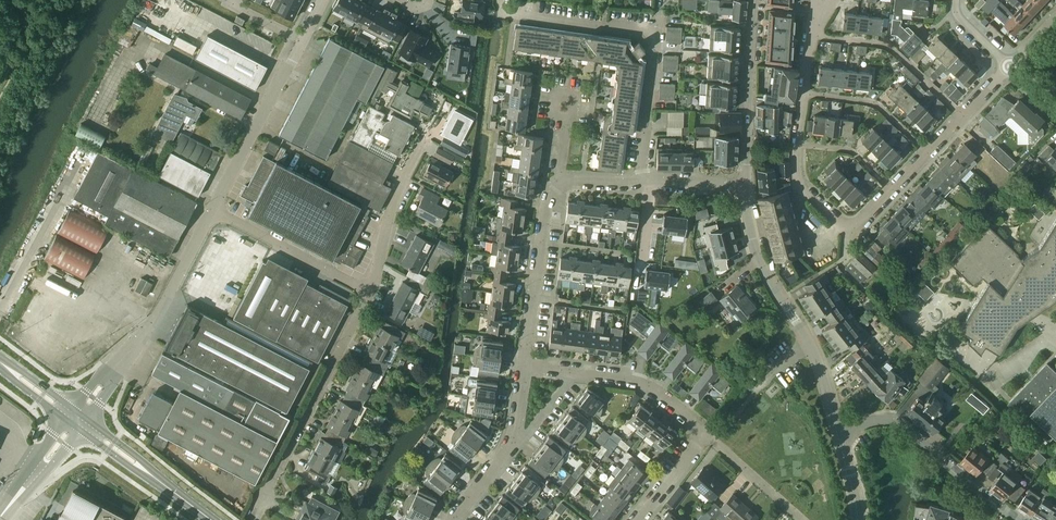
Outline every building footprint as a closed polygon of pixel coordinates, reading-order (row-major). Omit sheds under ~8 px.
[(285,0),(274,0),(270,6),(278,10),(277,12),(284,15),(284,14),(293,18),(299,7),(285,0)] [(332,5),(332,6),(334,6),(333,8),(344,14),(351,0),(335,0),(332,5)] [(343,16),(355,22),(357,20),(362,23),(370,7),(365,4),(365,3),(360,0),(361,0),(351,0),(344,14),(343,16)] [(454,20),(471,23),(472,16),(482,18),(485,3),(472,1),(472,0),(463,0),(461,13),(455,12),(454,20)] [(745,21),(747,1),(741,0),(733,0),(733,1),(717,0),(709,0),(708,10),(732,13),(731,19),(745,21)] [(893,13),(902,14),(902,13),(912,14),(927,16),(929,1),(921,0),(895,0),(893,13)] [(986,1),(981,7),(989,14),(992,10),(1001,1),(1000,0),(987,0),(986,1)] [(1020,8),(1014,14),(1025,24),(1034,14),(1024,4),(1023,4),(1019,0),(1011,0),(1020,8)] [(1039,0),(1027,0),(1024,4),(1034,14),(1043,4),(1039,0)] [(1001,2),(992,11),(997,15),(1002,10),(1011,18),(1005,24),(1004,25),(1005,25),(1010,29),(1015,34),(1025,24),(1014,14),(1001,2)] [(362,23),(359,27),(377,36),(386,20),(391,10),(384,6),(382,11),(377,9),(376,10),(370,7),(362,23)] [(386,20),(377,36),(388,42),(391,38),(398,41),(406,25),(400,22),(400,21),(395,18),(398,13),(391,10),(386,20)] [(766,51),(766,61),(790,63),(793,12),(788,11),(769,10),(768,21),(768,26),(767,46),(766,51)] [(855,30),(857,14),(844,13),(842,29),(855,30)] [(893,20),(891,34),(897,35),(904,41),(899,46),(907,53),(908,53),(912,57),(920,49),(920,48),(925,44),(920,40),(921,39),(914,31),(910,34),(901,25),(902,14),(893,13),(893,20)] [(857,14),(855,30),(868,32),(870,16),(857,14)] [(237,16),(234,21),(242,25),(245,20),(237,16)] [(870,16),(868,32),(881,33),(883,17),(870,16)] [(709,37),(739,39),(740,27),(710,25),(709,37)] [(1005,25),(1001,29),(1006,34),(1010,29),(1005,25)] [(517,26),(514,48),(599,59),(609,61),(609,63),(614,64),(616,67),(615,73),(618,74),(612,114),(604,120),(597,168),(619,171),(625,130),(632,131),(640,76),(643,77),(645,59),(637,57),(637,56),(645,50),(639,42),(632,47),(629,47),(630,38),(605,35),(605,38),(517,26)] [(666,34),(681,35),(682,27),(667,26),(666,34)] [(427,38),(410,30),(399,52),(416,61),(416,59),(429,66),(436,52),(423,45),(427,38)] [(666,42),(681,43),(681,35),(666,34),(666,42)] [(267,66),(208,35),(195,58),(255,90),(267,66)] [(177,36),(173,44),(193,54),(197,46),(177,36)] [(739,39),(709,37),(709,49),(738,51),(739,39)] [(937,37),(927,47),(937,56),(947,46),(937,37)] [(305,85),(279,134),(325,158),(346,119),(351,110),(357,98),(363,101),(365,102),(367,100),(374,86),(384,67),(384,66),(329,38),(309,78),(305,85)] [(469,46),(451,44),(447,69),(465,72),(469,46)] [(934,70),(929,75),(934,80),(939,75),(943,71),(957,55),(947,46),(937,56),(943,62),(934,71),(934,70)] [(912,57),(911,58),(916,63),(926,53),(924,51),(920,48),(920,49),(912,57)] [(380,56),(388,59),(391,53),(383,49),(380,56)] [(663,62),(678,63),(678,55),(663,54),(663,62)] [(708,66),(737,68),(738,56),(708,54),(708,66)] [(156,74),(241,118),(251,99),(166,55),(160,67),(150,62),(146,69),(156,74)] [(957,55),(943,71),(947,75),(951,70),(957,76),(967,65),(957,55)] [(678,63),(663,62),(662,70),(677,71),(678,63)] [(967,65),(957,76),(967,85),(977,75),(967,65)] [(384,67),(374,86),(382,89),(386,91),(387,92),(389,87),(391,89),(394,90),(396,91),(389,105),(397,109),(400,102),(415,110),(419,112),(420,111),(428,115),(432,107),(424,103),(425,102),(417,99),(411,95),(406,92),(410,85),(402,80),(399,85),(392,81),(397,72),(385,66),(384,67)] [(737,68),(708,66),(707,77),(736,79),(737,68)] [(765,92),(764,100),(793,104),(798,69),(774,66),(770,93),(765,92)] [(831,84),(833,68),(820,66),(818,82),(831,84)] [(844,85),(846,69),(833,68),(831,84),(844,85)] [(907,68),(902,72),(915,84),(919,79),(907,68)] [(513,78),(512,81),(531,84),(533,72),(514,69),(513,78)] [(857,87),(859,71),(846,69),(844,85),(857,87)] [(859,71),(857,87),(870,89),(872,72),(859,71)] [(509,78),(508,84),(512,84),(511,93),(532,96),(532,92),(530,92),(531,84),(512,81),(513,78),(509,78)] [(899,82),(887,94),(897,103),(908,91),(912,87),(906,81),(902,86),(899,82)] [(939,88),(942,92),(943,91),(949,84),(946,81),(939,88)] [(706,94),(735,96),(736,84),(706,82),(706,94)] [(949,84),(943,91),(948,95),(949,96),(956,88),(957,87),(951,82),(949,84)] [(675,84),(660,83),(659,91),(675,92),(675,84)] [(918,83),(911,90),(915,94),(921,87),(918,83)] [(410,85),(406,92),(411,95),(417,99),(422,90),(410,84),(410,85)] [(374,86),(367,100),(375,104),(377,100),(376,99),(378,95),(379,96),(381,91),(382,89),(374,86)] [(956,88),(949,96),(955,102),(963,94),(956,88)] [(917,100),(906,112),(915,121),(927,109),(921,104),(927,97),(928,98),(933,94),(928,89),(926,92),(924,94),(919,98),(917,100)] [(659,99),(674,100),(675,92),(659,91),(659,99)] [(908,91),(897,103),(906,112),(917,100),(908,91)] [(502,101),(501,106),(505,107),(506,101),(510,102),(509,104),(528,107),(529,99),(531,99),(532,96),(511,93),(505,92),(504,101),(502,101)] [(735,96),(706,94),(705,106),(734,107),(735,96)] [(175,95),(155,133),(172,142),(183,121),(182,121),(186,113),(196,118),(201,109),(175,95)] [(1014,115),(1030,131),(1028,133),(1029,143),(1036,142),(1043,135),(1043,129),(1039,125),(1043,120),(1035,113),(1033,114),(1024,105),(1019,99),(1015,103),(1004,97),(986,116),(985,115),(979,121),(994,136),(998,131),(999,132),(1000,131),(998,127),(1000,124),(1001,125),(1009,117),(1012,117),(1014,115)] [(357,98),(351,110),(356,113),(363,101),(357,98)] [(937,98),(933,102),(940,109),(940,108),(947,115),(951,111),(944,104),(937,98)] [(506,101),(505,107),(509,107),(508,116),(529,119),(529,115),(527,115),(528,107),(509,104),(510,102),(506,101)] [(756,105),(756,116),(784,117),(791,117),(792,112),(786,111),(785,111),(782,111),(782,106),(777,106),(756,105)] [(369,106),(351,141),(367,150),(372,141),(374,138),(373,137),(376,131),(389,138),(384,147),(397,154),(399,155),(401,151),(414,125),(393,114),(390,119),(386,121),(385,123),(380,121),(384,114),(379,111),(374,108),(369,106)] [(927,109),(915,121),(925,130),(936,118),(927,109)] [(450,123),(444,134),(453,139),(460,142),(469,126),(467,125),(470,119),(454,111),(448,122),(450,123)] [(741,132),(740,113),(720,112),(720,132),(741,132)] [(840,118),(839,134),(852,135),(853,125),(859,126),(860,115),(848,114),(848,119),(840,118)] [(813,120),(812,131),(825,132),(827,117),(814,115),(813,120)] [(529,119),(508,116),(506,125),(499,124),(498,128),(506,129),(506,128),(524,131),(526,122),(528,123),(529,119)] [(756,116),(756,127),(756,130),(765,130),(765,127),(768,127),(768,133),(777,133),(778,127),(781,127),(782,125),(790,126),(791,124),(791,117),(784,117),(756,116)] [(827,117),(825,132),(826,132),(839,134),(840,118),(828,117),(827,117)] [(889,129),(893,125),(886,119),(882,123),(889,129)] [(114,121),(110,127),(117,131),(120,124),(114,121)] [(76,134),(100,147),(106,136),(81,123),(76,134)] [(667,126),(667,135),(682,135),(682,127),(667,126)] [(893,135),(898,130),(894,126),(885,135),(889,139),(893,135)] [(872,148),(882,137),(873,128),(862,139),(872,148)] [(181,132),(159,175),(198,195),(210,172),(211,173),(212,172),(221,153),(181,132)] [(544,142),(545,138),(518,134),(517,143),(515,143),(514,146),(522,147),(540,150),(541,142),(544,142)] [(882,137),(872,148),(881,157),(892,146),(894,143),(898,140),(893,135),(889,139),(885,135),(883,137),(882,137)] [(906,139),(902,135),(894,143),(899,146),(906,139)] [(737,150),(738,137),(694,136),(694,140),(693,149),(737,150)] [(226,137),(220,149),(229,153),(235,142),(226,137)] [(266,146),(264,149),(275,155),(279,146),(269,140),(267,143),(266,146)] [(314,216),(300,241),(330,256),(334,258),(333,260),(341,264),(342,262),(354,268),(362,253),(358,251),(360,248),(354,245),(369,216),(367,215),(370,209),(367,207),(368,204),(379,210),(391,187),(382,183),(393,164),(368,150),(351,141),(328,184),(363,202),(360,207),(353,203),(340,227),(330,222),(329,223),(314,216)] [(966,164),(970,168),(976,161),(972,157),(976,153),(975,153),(979,149),(970,141),(966,144),(965,143),(955,153),(966,164)] [(453,142),(450,148),(465,156),(468,149),(453,142)] [(147,144),(139,158),(146,162),(154,147),(147,144)] [(1054,149),(1049,145),(1038,156),(1043,161),(1045,159),(1055,170),(1055,147),(1054,149)] [(540,150),(522,147),(514,146),(514,149),(521,150),(520,159),(542,162),(542,157),(539,157),(540,150)] [(892,146),(881,157),(890,166),(901,155),(892,146)] [(994,147),(990,151),(1009,169),(1013,165),(994,147)] [(438,148),(434,155),(450,163),(453,158),(454,156),(442,150),(438,148)] [(657,148),(657,168),(669,169),(669,148),(657,148)] [(669,148),(669,169),(681,169),(681,152),(682,149),(669,148)] [(693,165),(716,166),(716,163),(737,164),(737,150),(693,149),(693,152),(693,165)] [(991,162),(995,158),(985,149),(981,153),(991,162)] [(109,216),(113,209),(133,170),(99,151),(74,198),(109,216)] [(681,152),(681,169),(693,169),(693,165),(693,152),(681,152)] [(947,155),(939,164),(942,168),(957,182),(970,168),(966,164),(955,153),(950,158),(947,155)] [(246,185),(240,195),(253,202),(254,200),(256,201),(249,214),(300,241),(314,216),(329,223),(330,222),(340,227),(353,203),(264,156),(248,186),(246,185)] [(432,158),(424,175),(445,186),(453,172),(440,165),(441,162),(432,158)] [(511,166),(511,169),(537,173),(538,165),(541,165),(542,162),(520,159),(519,167),(511,166)] [(854,167),(858,163),(854,159),(847,166),(851,169),(854,166),(854,167)] [(1025,159),(1016,169),(1022,175),(1031,165),(1025,159)] [(824,171),(828,175),(825,179),(834,187),(846,175),(837,168),(840,165),(835,160),(824,171)] [(789,161),(778,161),(778,166),(779,176),(790,176),(789,166),(789,161)] [(773,168),(757,169),(758,182),(759,192),(762,191),(763,198),(788,192),(790,191),(790,183),(775,186),(775,180),(773,168)] [(953,187),(957,182),(942,168),(928,182),(944,197),(953,187)] [(513,172),(512,181),(514,181),(517,182),(538,185),(539,181),(536,181),(537,173),(511,169),(510,172),(513,172)] [(177,241),(197,203),(133,170),(113,209),(177,241)] [(871,176),(868,172),(855,184),(844,196),(854,205),(865,193),(859,187),(862,184),(863,184),(871,176)] [(844,196),(855,184),(846,175),(834,187),(844,196)] [(493,179),(491,192),(497,193),(499,180),(498,179),(493,179)] [(514,181),(512,190),(508,190),(508,194),(516,195),(516,194),(534,196),(535,188),(538,189),(538,185),(517,182),(514,181)] [(921,208),(924,211),(931,204),(935,208),(945,198),(944,197),(928,182),(923,187),(921,185),(909,197),(921,208)] [(422,200),(415,213),(438,225),(447,209),(436,204),(439,197),(422,188),(417,197),(422,200)] [(763,198),(758,199),(758,200),(767,233),(774,259),(775,260),(775,261),(777,261),(787,258),(788,257),(797,255),(799,254),(804,253),(804,252),(801,239),(798,229),(799,228),(799,227),(798,227),(797,227),(797,224),(794,217),(796,216),(795,215),(794,215),(791,205),(793,204),(792,203),(791,203),(788,194),(788,192),(763,198)] [(899,208),(893,215),(909,230),(925,212),(924,211),(921,208),(909,197),(899,208)] [(503,217),(523,220),(525,208),(514,206),(515,199),(501,198),(500,205),(504,206),(503,217)] [(568,202),(565,230),(568,231),(569,222),(578,224),(581,200),(576,200),(576,203),(568,202)] [(589,225),(592,204),(584,203),(584,201),(581,200),(578,224),(585,225),(585,229),(592,230),(593,226),(589,225)] [(601,227),(604,203),(600,203),(600,205),(592,204),(589,225),(593,226),(601,227)] [(608,232),(615,233),(616,229),(612,228),(615,208),(607,207),(607,204),(604,203),(601,227),(609,228),(608,232)] [(1034,203),(1028,210),(1038,220),(1045,213),(1035,203),(1034,203)] [(624,230),(627,207),(623,206),(623,209),(615,208),(612,228),(616,229),(624,230)] [(635,240),(639,211),(630,210),(631,207),(627,207),(624,230),(632,231),(631,239),(635,240)] [(109,229),(70,209),(57,233),(96,254),(109,229)] [(169,256),(177,241),(113,209),(109,216),(105,223),(169,256)] [(664,214),(661,232),(685,235),(687,218),(664,214)] [(904,237),(903,236),(909,230),(893,215),(884,225),(886,227),(877,237),(886,245),(890,240),(895,246),(904,237)] [(497,216),(495,228),(497,229),(496,236),(504,237),(511,238),(512,231),(522,232),(523,220),(503,217),(497,216)] [(986,224),(949,263),(972,285),(983,278),(987,282),(958,329),(971,337),(968,341),(967,340),(966,341),(980,354),(981,353),(980,352),(985,345),(999,354),(1016,326),(1055,299),(1055,219),(1038,247),(1021,259),(1016,255),(1018,254),(986,224)] [(706,233),(703,233),(707,246),(735,239),(731,226),(718,229),(716,223),(704,226),(706,233)] [(952,228),(947,234),(948,235),(952,239),(957,233),(952,228)] [(95,255),(56,235),(44,259),(83,279),(95,255)] [(406,254),(401,264),(404,265),(410,268),(407,275),(411,277),(426,285),(430,278),(418,273),(433,244),(416,235),(408,250),(410,250),(408,254),(406,254)] [(493,242),(491,254),(497,255),(518,258),(520,245),(511,244),(511,238),(504,237),(496,236),(495,242),(493,242)] [(871,238),(860,251),(876,266),(876,267),(882,273),(884,272),(892,279),(898,273),(889,265),(883,259),(884,258),(883,257),(878,252),(881,248),(871,238)] [(735,239),(707,246),(707,247),(709,246),(714,265),(717,264),(718,264),(719,266),(720,270),(728,268),(726,262),(727,262),(725,255),(738,252),(735,239)] [(936,247),(931,252),(935,256),(940,251),(936,247)] [(860,282),(875,267),(859,252),(850,261),(851,262),(845,268),(860,282)] [(518,258),(497,255),(496,267),(492,266),(491,273),(504,275),(505,268),(517,270),(518,258)] [(560,258),(557,287),(560,287),(562,279),(570,280),(573,256),(569,256),(569,259),(560,258)] [(573,256),(570,280),(578,281),(577,285),(584,286),(585,282),(582,281),(584,261),(577,260),(577,257),(573,256)] [(593,283),(597,259),(593,259),(593,262),(584,261),(582,281),(585,282),(593,283)] [(605,285),(608,264),(600,263),(600,260),(597,259),(593,283),(601,284),(601,288),(608,289),(608,285),(605,285)] [(318,361),(350,299),(320,284),(318,289),(263,260),(233,317),(318,361)] [(617,286),(620,263),(616,262),(615,265),(608,264),(605,285),(608,285),(617,286)] [(627,296),(631,267),(623,266),(623,263),(620,263),(617,286),(624,287),(623,295),(627,296)] [(646,269),(644,286),(667,289),(670,272),(646,269)] [(504,275),(491,273),(490,280),(494,281),(492,292),(513,295),(515,283),(503,282),(504,275)] [(829,280),(824,273),(804,286),(808,292),(799,298),(806,308),(829,292),(823,284),(829,280)] [(402,281),(386,312),(404,322),(409,311),(414,301),(419,304),(424,293),(427,295),(431,288),(426,285),(411,277),(407,284),(402,281)] [(924,282),(915,291),(925,300),(933,292),(924,282)] [(732,308),(746,296),(737,285),(720,299),(726,306),(729,304),(732,308)] [(829,292),(806,308),(813,319),(822,313),(826,319),(845,305),(841,298),(835,302),(830,293),(835,289),(834,289),(829,292)] [(637,299),(645,300),(646,291),(638,290),(637,299)] [(502,313),(503,306),(512,307),(513,295),(492,292),(490,304),(487,303),(486,311),(499,312),(502,313)] [(719,301),(711,292),(699,301),(703,306),(707,311),(719,301)] [(746,296),(732,308),(742,319),(755,308),(746,296)] [(689,307),(685,310),(690,315),(693,312),(694,313),(703,306),(699,301),(697,299),(689,307)] [(871,301),(865,306),(868,310),(874,305),(871,301)] [(188,305),(165,348),(287,411),(313,362),(226,317),(223,323),(189,305),(188,305)] [(845,315),(850,311),(845,305),(826,319),(830,324),(822,331),(830,341),(852,324),(845,315)] [(873,308),(868,312),(872,317),(877,313),(873,308)] [(499,312),(486,311),(485,318),(488,318),(487,330),(508,333),(510,321),(498,319),(499,312)] [(669,350),(678,338),(659,323),(656,320),(652,322),(650,321),(638,311),(630,320),(629,322),(648,337),(638,349),(647,356),(657,343),(658,344),(659,343),(669,350)] [(587,331),(584,350),(596,352),(599,325),(600,318),(596,318),(595,325),(594,332),(587,331)] [(552,319),(549,347),(550,345),(561,347),(564,328),(556,327),(557,320),(552,319)] [(379,326),(372,339),(392,349),(399,336),(402,338),(405,332),(384,321),(381,327),(379,326)] [(573,348),(576,322),(572,322),(571,329),(564,328),(561,347),(573,348)] [(576,322),(573,348),(584,350),(587,331),(580,330),(581,323),(576,322)] [(859,332),(852,324),(830,341),(838,351),(846,345),(850,350),(854,347),(855,347),(869,335),(864,328),(859,332)] [(599,325),(596,352),(608,353),(610,334),(603,333),(604,326),(599,325)] [(610,334),(608,353),(610,354),(619,355),(619,356),(623,329),(618,328),(611,327),(610,334)] [(908,336),(900,329),(895,334),(903,341),(908,336)] [(907,344),(901,350),(905,354),(910,348),(915,342),(908,335),(908,336),(903,341),(907,344)] [(474,355),(502,359),(503,352),(501,352),(501,349),(502,349),(503,342),(492,341),(492,339),(483,337),(481,346),(479,345),(478,347),(476,349),(475,351),(474,353),(474,355)] [(367,352),(364,358),(386,369),(389,363),(386,361),(392,350),(392,349),(372,339),(366,351),(367,352)] [(851,353),(846,358),(851,363),(850,364),(850,365),(857,373),(859,371),(861,372),(864,370),(863,369),(864,368),(864,367),(869,362),(867,361),(877,352),(866,340),(851,353)] [(685,364),(695,371),(705,358),(685,343),(664,370),(673,377),(683,364),(684,365),(685,364)] [(153,392),(140,419),(159,429),(158,432),(255,483),(277,440),(290,417),(257,400),(256,402),(163,353),(152,372),(152,374),(180,389),(173,403),(153,392)] [(502,359),(474,355),(473,357),(474,359),(474,361),(475,364),(477,365),(479,366),(477,374),(487,375),(487,373),(498,375),(499,368),(498,368),(499,365),(501,365),(502,359)] [(360,363),(353,376),(372,386),(376,388),(386,369),(364,358),(361,364),(360,363)] [(918,398),(906,413),(932,434),(935,430),(935,429),(944,418),(936,412),(944,402),(935,394),(939,389),(935,385),(935,384),(948,369),(936,359),(930,366),(919,379),(932,389),(933,390),(928,397),(924,402),(918,398)] [(882,364),(877,371),(872,375),(873,376),(869,380),(868,379),(865,382),(874,391),(884,378),(891,370),(893,367),(886,361),(883,365),(882,364)] [(859,371),(857,373),(865,382),(868,379),(869,380),(873,376),(872,375),(877,371),(869,362),(864,367),(864,368),(863,369),(864,370),(861,372),(859,371)] [(1009,403),(1037,430),(1049,441),(1054,435),(1055,434),(1055,433),(1055,434),(1055,371),(1050,365),(1047,363),(1035,376),(1009,403)] [(721,392),(731,379),(711,364),(690,391),(699,397),(709,384),(710,385),(711,384),(721,392)] [(753,370),(750,375),(758,381),(762,377),(753,370)] [(874,391),(888,402),(898,390),(904,395),(911,385),(913,383),(907,378),(905,381),(891,370),(884,378),(874,391)] [(348,389),(345,395),(363,404),(372,386),(353,376),(346,389),(348,389)] [(463,393),(463,395),(496,400),(497,393),(495,393),(495,390),(496,390),(497,383),(486,381),(486,380),(477,378),(470,377),(468,378),(467,384),(469,386),(474,386),(472,388),(470,389),(469,391),(468,394),(463,393)] [(747,381),(744,385),(750,390),(751,389),(753,386),(747,381)] [(580,393),(573,402),(584,411),(586,407),(598,417),(600,415),(601,410),(601,408),(601,406),(600,405),(604,400),(587,387),(583,392),(584,392),(582,395),(580,394),(581,394),(580,393)] [(433,396),(426,393),(423,400),(429,403),(433,396)] [(340,400),(333,413),(353,423),(363,404),(345,395),(342,401),(340,400)] [(462,397),(460,411),(465,412),(472,413),(472,414),(472,415),(481,416),(481,414),(492,416),(493,409),(493,406),(495,406),(496,400),(463,395),(462,397)] [(983,401),(978,407),(985,412),(990,406),(983,401)] [(637,428),(649,413),(651,411),(641,403),(635,410),(636,411),(628,421),(637,428)] [(560,419),(583,436),(584,435),(585,432),(586,430),(586,428),(586,426),(585,425),(589,420),(572,407),(568,412),(566,415),(565,414),(564,413),(560,419)] [(994,408),(990,412),(1000,422),(1004,418),(994,408)] [(323,430),(322,431),(344,442),(353,425),(354,423),(334,413),(333,415),(327,427),(329,428),(327,432),(323,430)] [(658,420),(649,413),(637,428),(646,435),(658,420)] [(385,418),(381,425),(387,429),(391,422),(385,418)] [(583,436),(560,419),(556,424),(557,424),(558,425),(556,428),(556,427),(551,433),(568,446),(572,441),(573,442),(575,441),(578,440),(579,439),(581,438),(583,436)] [(455,431),(478,449),(482,443),(480,442),(482,439),(482,440),(487,434),(478,428),(479,426),(472,420),(466,427),(465,425),(462,426),(460,427),(458,428),(456,429),(455,431)] [(666,427),(658,420),(646,435),(655,442),(666,427)] [(666,427),(655,442),(664,449),(672,439),(673,440),(678,433),(668,425),(666,427)] [(321,439),(315,450),(334,460),(340,449),(345,451),(348,444),(344,442),(322,431),(322,432),(319,438),(321,439)] [(478,449),(455,431),(454,433),(453,435),(452,437),(452,439),(452,442),(454,443),(449,449),(456,455),(457,454),(466,461),(470,455),(472,452),(474,454),(478,449)] [(537,448),(560,466),(561,464),(562,462),(562,460),(563,457),(563,455),(562,454),(565,449),(549,436),(544,441),(545,442),(543,444),(542,443),(541,443),(537,448)] [(622,447),(626,443),(621,439),(617,443),(622,447)] [(603,445),(599,450),(604,454),(604,453),(608,456),(612,452),(608,449),(603,445)] [(371,447),(368,452),(375,456),(378,451),(371,447)] [(418,447),(414,451),(420,456),(424,452),(423,451),(418,447)] [(560,466),(537,448),(533,453),(533,454),(534,453),(535,454),(533,457),(532,457),(528,462),(545,475),(549,470),(550,471),(552,471),(554,470),(556,469),(558,467),(560,466)] [(975,449),(962,464),(977,476),(989,460),(975,449)] [(309,465),(306,471),(317,476),(316,479),(326,484),(331,474),(328,473),(334,462),(334,460),(315,450),(314,451),(313,451),(310,457),(311,458),(307,464),(309,465)] [(641,450),(637,455),(642,458),(645,454),(641,450)] [(430,463),(452,481),(456,476),(456,475),(456,476),(454,474),(456,472),(457,472),(461,467),(452,460),(454,459),(446,453),(441,459),(439,458),(437,458),(435,459),(433,460),(431,462),(430,463)] [(646,462),(650,458),(645,454),(642,458),(646,462)] [(643,469),(642,470),(629,459),(622,468),(640,482),(640,483),(642,484),(650,474),(643,469)] [(993,460),(984,471),(989,475),(996,466),(997,466),(998,464),(993,460)] [(998,480),(990,489),(1003,500),(1006,496),(1014,502),(1030,482),(1017,472),(1016,471),(1006,463),(1004,461),(999,467),(1004,472),(998,480)] [(452,481),(430,463),(428,465),(427,467),(427,469),(427,472),(427,474),(428,475),(423,482),(431,488),(432,486),(441,493),(445,488),(444,487),(446,485),(448,486),(447,486),(448,486),(452,481)] [(514,477),(536,495),(538,493),(539,491),(539,489),(539,487),(539,484),(538,484),(542,478),(526,465),(521,471),(522,471),(520,474),(518,473),(519,472),(518,472),(514,477)] [(703,467),(691,482),(711,499),(723,485),(703,467)] [(640,482),(622,468),(615,477),(633,491),(640,483),(640,482)] [(575,470),(571,475),(576,479),(580,474),(575,470)] [(536,495),(514,477),(510,483),(512,484),(510,486),(509,486),(505,491),(522,505),(526,500),(527,500),(529,500),(531,499),(533,498),(535,497),(536,495)] [(633,491),(615,477),(608,485),(611,488),(626,500),(633,491)] [(563,483),(559,488),(565,493),(569,487),(563,483)] [(331,485),(327,492),(333,495),(337,488),(331,485)] [(687,492),(679,486),(667,501),(675,507),(687,492)] [(415,506),(431,514),(434,508),(433,507),(433,508),(432,507),(433,504),(434,504),(437,498),(427,493),(428,491),(419,487),(415,495),(413,494),(411,495),(409,496),(408,497),(406,499),(405,501),(415,506)] [(579,490),(574,487),(570,492),(575,495),(579,490)] [(604,497),(619,509),(626,500),(611,488),(604,497)] [(1030,489),(1019,506),(1030,513),(1040,499),(1043,501),(1046,496),(1049,491),(1044,488),(1039,495),(1030,489)] [(63,519),(124,519),(125,517),(73,489),(64,506),(66,507),(62,514),(60,513),(58,517),(63,519)] [(758,517),(733,494),(720,508),(723,510),(717,517),(720,519),(728,519),(730,517),(734,519),(755,519),(758,517)] [(508,519),(515,519),(516,518),(516,516),(516,514),(515,513),(519,508),(502,495),(498,500),(499,501),(497,503),(495,501),(491,507),(508,519)] [(1030,513),(1041,519),(1055,519),(1055,503),(1046,496),(1043,501),(1040,499),(1030,513)] [(312,497),(303,514),(300,512),(296,519),(333,519),(338,511),(312,497)] [(604,497),(598,505),(613,517),(619,509),(604,497)] [(550,499),(547,503),(553,507),(557,502),(554,499),(550,499)] [(415,506),(405,501),(404,503),(404,505),(404,508),(404,510),(404,512),(406,513),(403,519),(425,519),(426,519),(427,519),(428,519),(431,514),(415,506)] [(615,519),(613,517),(598,506),(597,505),(598,505),(594,503),(594,504),(593,505),(592,507),(591,511),(590,513),(590,515),(593,517),(594,517),(598,519),(614,519),(615,519)] [(914,518),(926,519),(937,519),(941,507),(932,504),(932,506),(916,504),(914,518)] [(491,507),(486,512),(489,513),(487,516),(486,515),(482,519),(508,519),(491,507)] [(937,519),(961,519),(962,518),(949,511),(949,510),(941,507),(937,519)] [(552,515),(556,518),(560,514),(556,510),(552,515)] [(705,510),(696,519),(708,519),(712,516),(705,510)] [(674,517),(675,516),(668,511),(661,519),(678,519),(674,517)]
